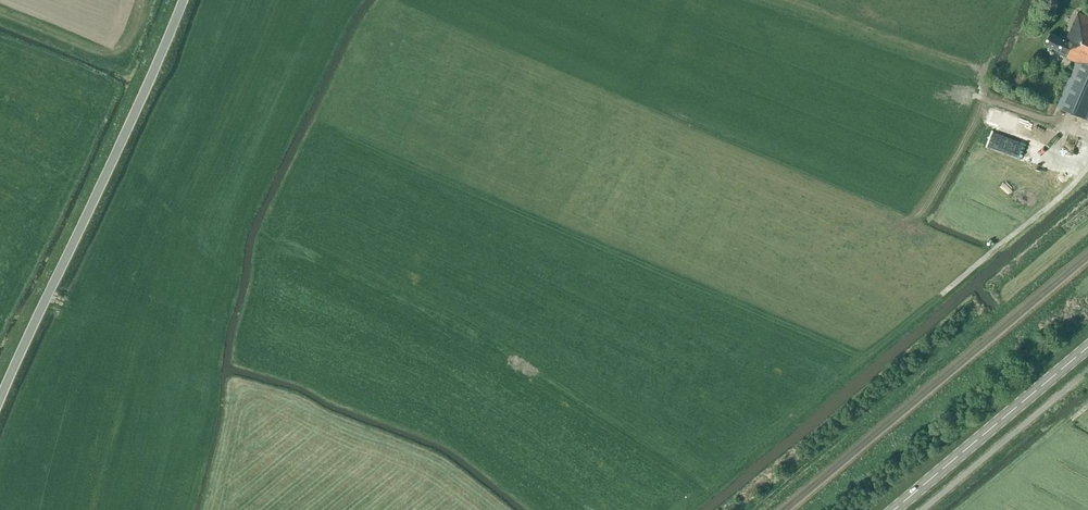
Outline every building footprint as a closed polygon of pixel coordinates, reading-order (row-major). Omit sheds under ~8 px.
[(1078,12),(1067,37),(1060,34),(1059,37),(1050,33),(1045,44),(1054,48),(1053,50),(1068,57),(1068,58),(1077,62),(1058,106),(1087,119),(1087,17),(1078,12)]
